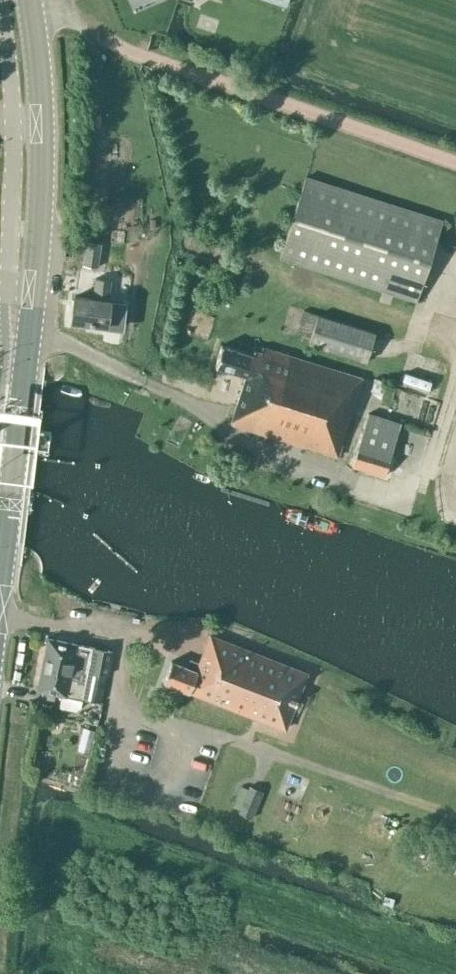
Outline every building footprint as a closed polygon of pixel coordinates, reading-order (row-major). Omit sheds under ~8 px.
[(305,175),(279,256),(415,300),(441,219),(305,175)] [(85,239),(82,265),(96,266),(99,241),(85,239)] [(73,295),(70,321),(105,325),(108,299),(106,299),(108,278),(93,276),(91,297),(73,295)] [(375,332),(315,315),(307,344),(366,361),(375,332)] [(244,374),(234,407),(229,422),(337,455),(361,377),(262,346),(264,341),(291,349),(297,330),(261,318),(251,353),(221,343),(214,365),(244,374)] [(396,371),(379,366),(372,390),(388,396),(396,371)] [(400,422),(368,412),(351,464),(384,475),(400,422)] [(42,452),(45,437),(0,427),(0,443),(42,452)] [(60,437),(44,435),(42,455),(57,457),(60,437)] [(0,484),(0,498),(31,504),(33,491),(0,484)] [(196,669),(170,658),(161,680),(187,690),(187,689),(285,727),(306,673),(209,635),(196,669)] [(109,650),(96,648),(47,638),(36,689),(99,702),(104,674),(107,674),(111,651),(108,651),(109,650)] [(262,791),(249,786),(239,812),(252,817),(262,791)]
